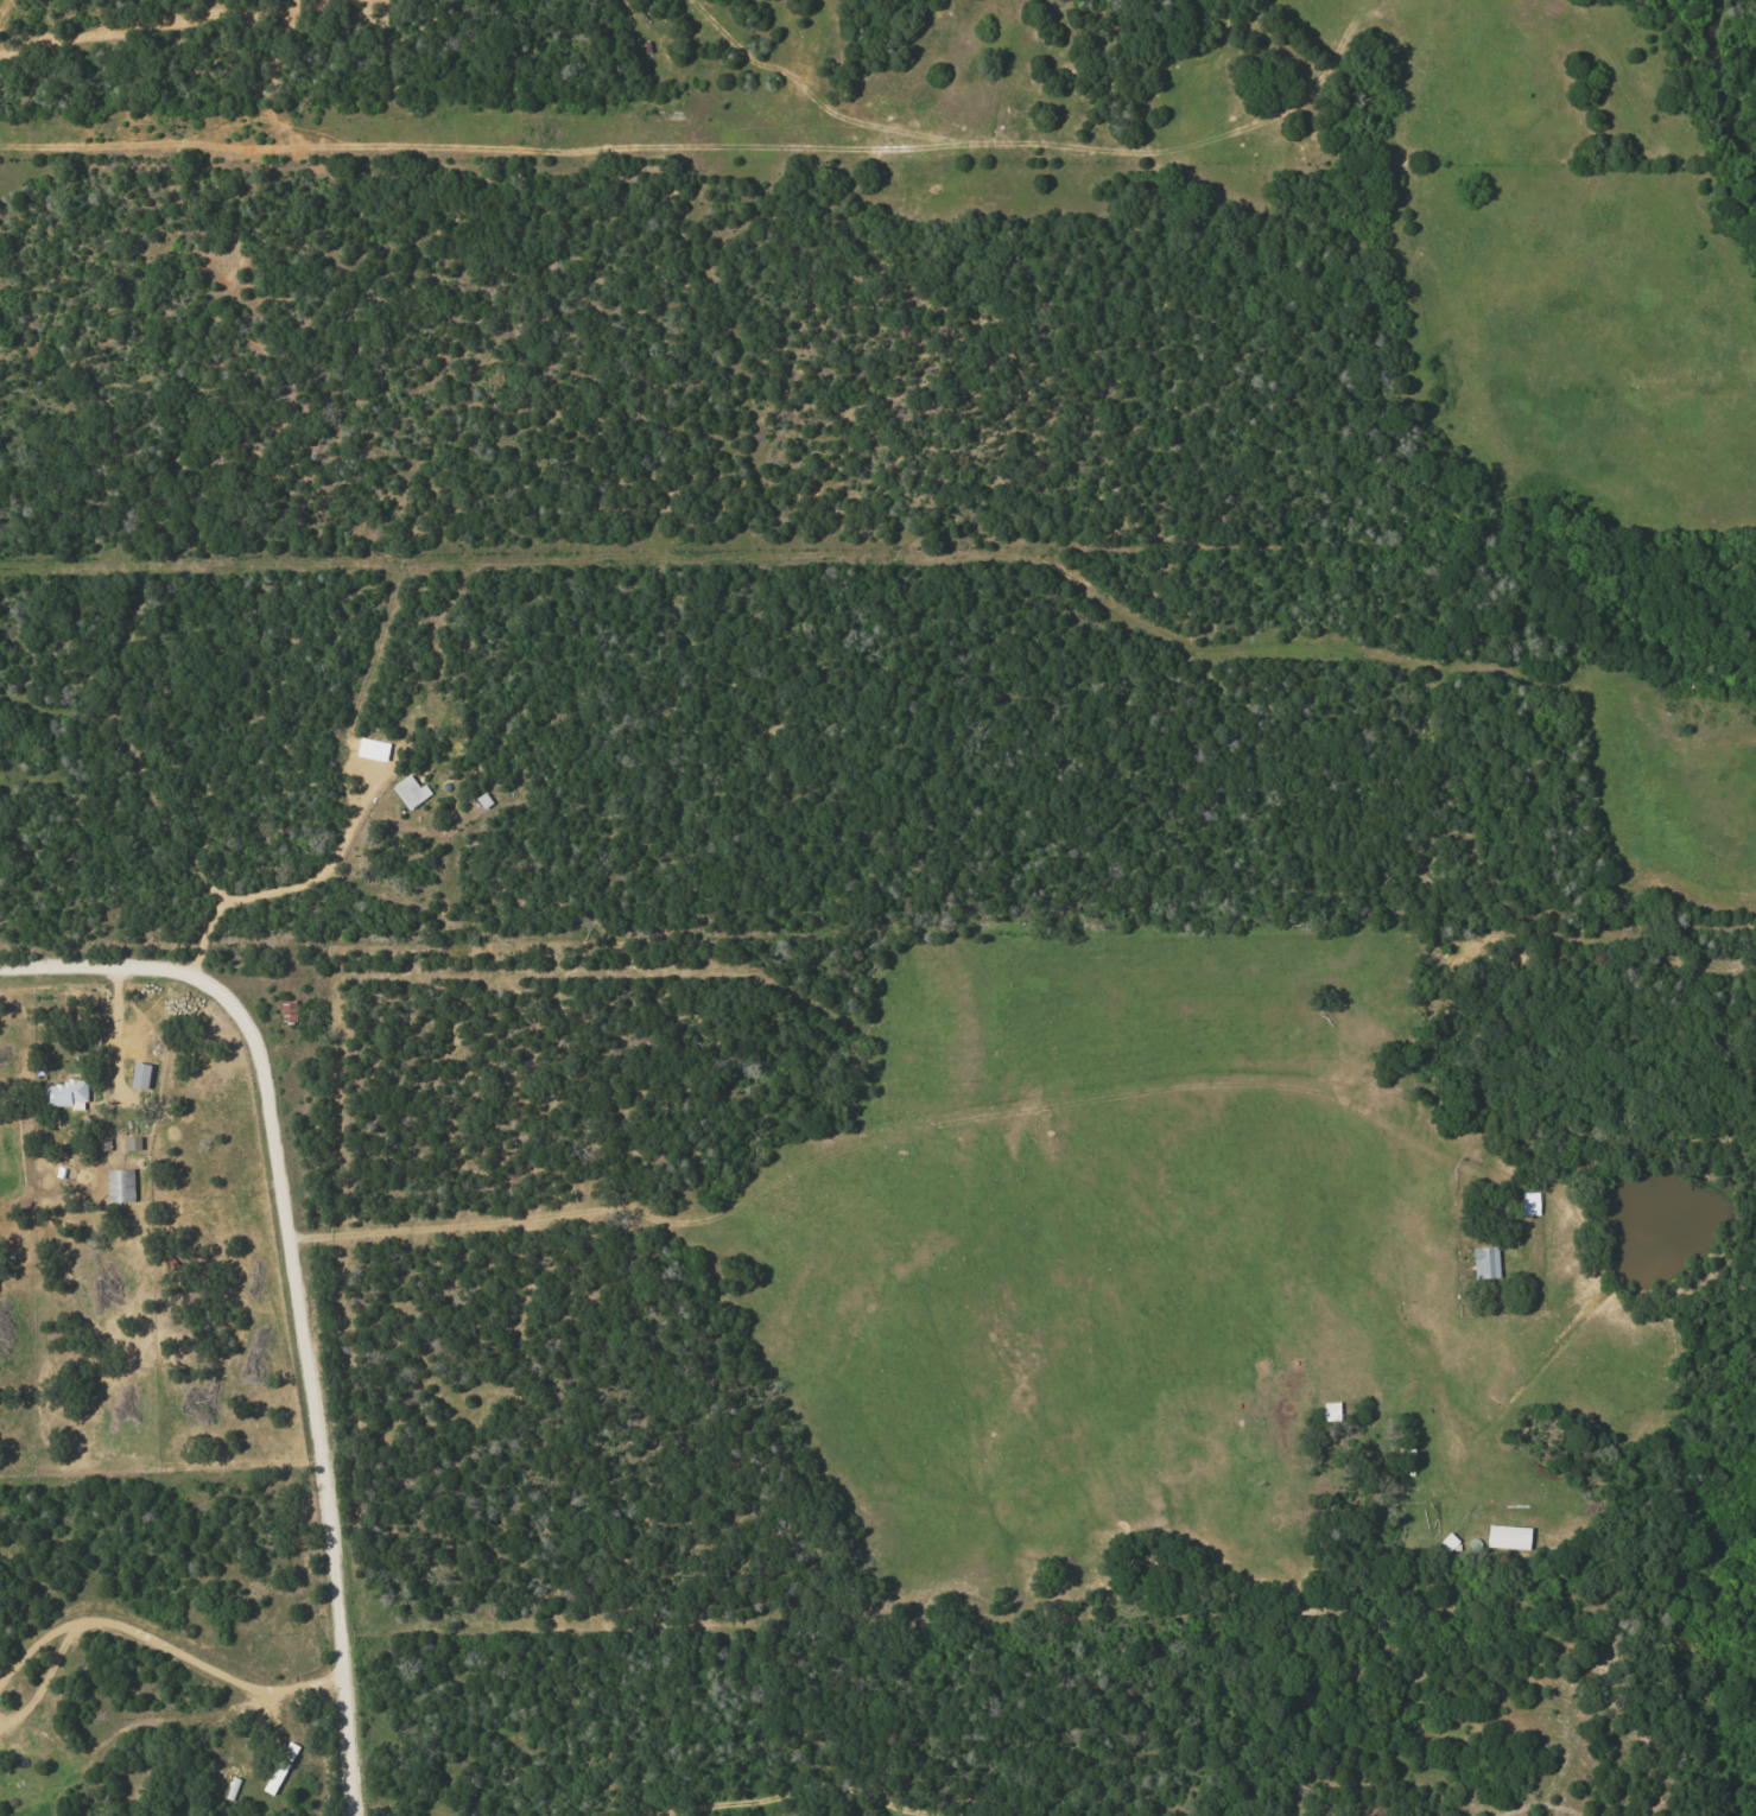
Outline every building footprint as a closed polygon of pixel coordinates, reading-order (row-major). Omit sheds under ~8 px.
[(425,784),(419,788),(410,775),(392,786),(408,811),(432,795),(425,784)] [(150,1066),(134,1063),(129,1087),(146,1090),(150,1066)] [(43,1109),(80,1107),(80,1103),(90,1102),(89,1082),(42,1084),(43,1109)] [(98,1152),(111,1151),(110,1138),(98,1139),(98,1152)] [(124,1152),(140,1152),(140,1138),(123,1138),(124,1152)] [(106,1171),(107,1204),(134,1203),(133,1170),(106,1171)] [(1473,1248),(1474,1279),(1500,1278),(1499,1247),(1473,1248)] [(1529,1549),(1530,1527),(1487,1526),(1487,1549),(1529,1549)] [(272,1796),(300,1748),(290,1742),(262,1790),(272,1796)]
